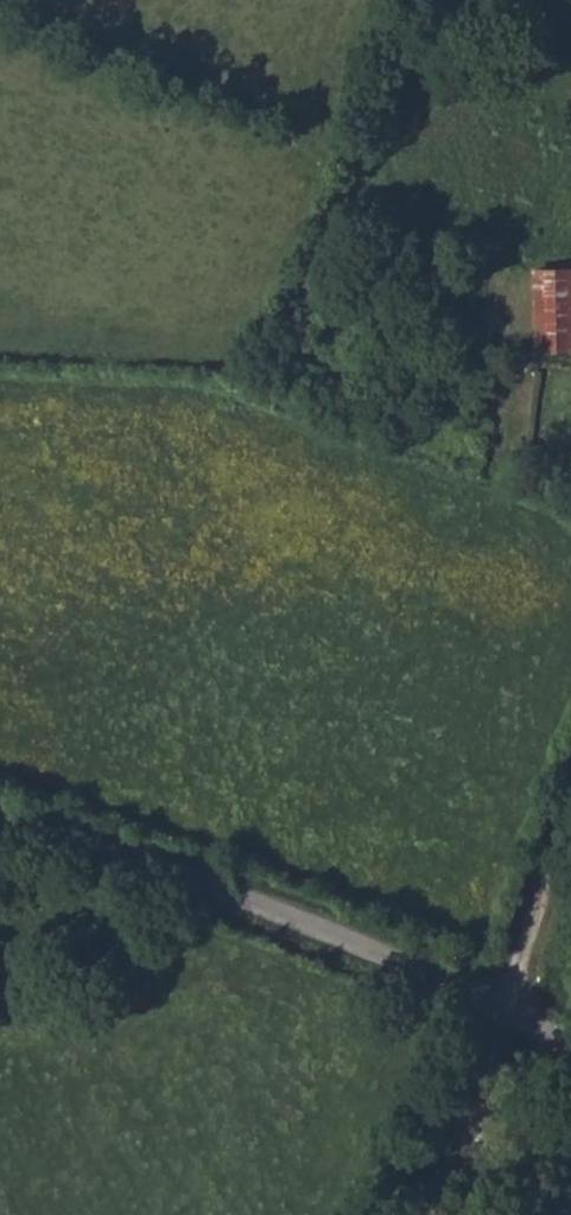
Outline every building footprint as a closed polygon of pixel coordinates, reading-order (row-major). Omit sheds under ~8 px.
[(570,347),(570,270),(538,270),(539,347),(570,347)]
